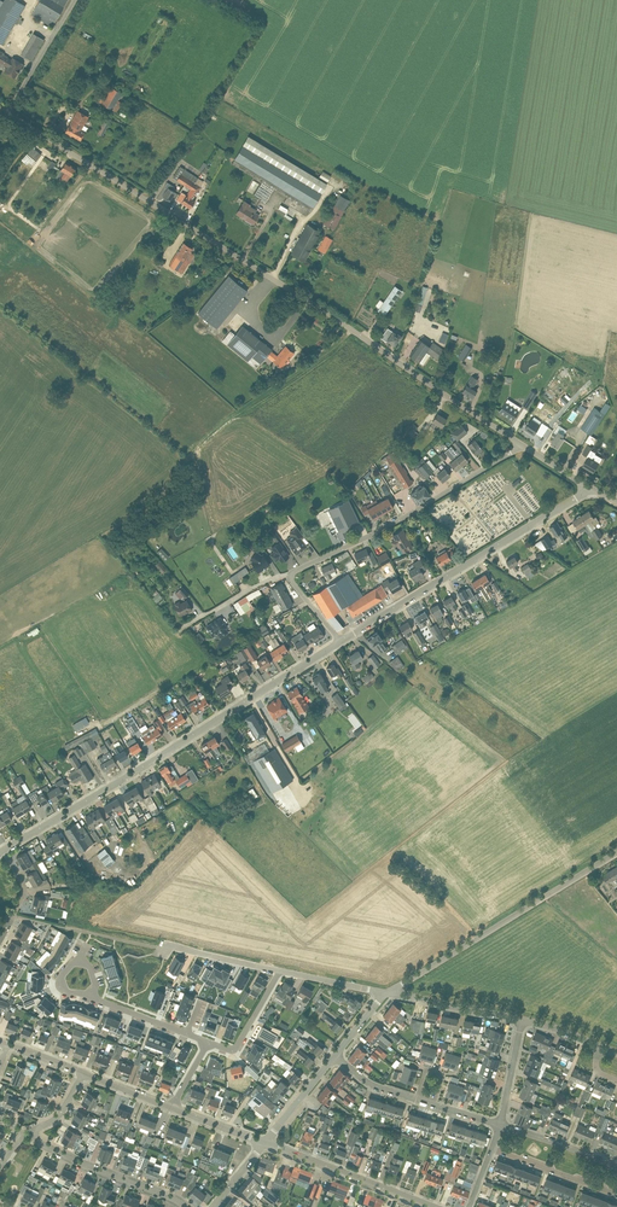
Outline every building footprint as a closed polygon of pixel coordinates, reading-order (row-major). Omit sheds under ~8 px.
[(0,8),(0,42),(2,44),(25,5),(16,0),(5,0),(0,8)] [(53,0),(40,0),(34,9),(55,21),(64,7),(53,0)] [(55,21),(34,9),(31,14),(52,26),(55,21)] [(34,33),(21,54),(32,60),(44,39),(34,33)] [(11,61),(6,58),(7,57),(3,55),(3,52),(0,51),(0,62),(8,66),(5,71),(15,77),(23,63),(13,58),(11,61)] [(109,84),(99,102),(117,112),(122,102),(118,100),(122,92),(109,84)] [(89,116),(78,110),(65,132),(80,140),(85,132),(81,129),(89,116)] [(102,124),(100,128),(98,133),(103,136),(107,127),(102,124)] [(313,207),(328,183),(319,178),(249,136),(244,145),(232,164),(262,182),(254,194),(267,202),(275,190),(286,197),(284,202),(306,215),(309,210),(310,211),(313,207)] [(41,154),(32,146),(22,158),(31,166),(41,154)] [(51,161),(50,163),(47,167),(52,170),(56,164),(51,161)] [(66,161),(61,169),(64,171),(59,179),(66,183),(71,175),(72,175),(76,168),(66,161)] [(319,178),(328,183),(332,176),(323,171),(319,177),(319,178)] [(182,191),(180,194),(177,199),(191,208),(196,200),(193,198),(201,186),(195,182),(198,177),(193,173),(189,178),(188,178),(184,184),(191,188),(187,194),(182,191)] [(184,184),(188,178),(181,173),(177,179),(184,184)] [(164,186),(168,188),(163,196),(170,200),(176,192),(172,190),(174,186),(167,182),(164,186)] [(323,223),(334,229),(350,200),(340,195),(334,205),(333,205),(323,223)] [(250,204),(244,201),(237,213),(253,224),(259,214),(256,212),(257,210),(249,205),(250,204)] [(287,212),(289,208),(281,204),(279,208),(287,212)] [(321,231),(307,224),(300,238),(291,253),(304,261),(311,248),(321,231)] [(325,253),(333,239),(325,235),(318,249),(325,253)] [(183,242),(169,264),(183,273),(195,254),(191,251),(193,248),(183,242)] [(229,275),(198,312),(217,327),(248,290),(229,275)] [(402,290),(395,285),(378,310),(384,315),(402,290)] [(272,349),(243,325),(235,334),(231,330),(223,340),(253,364),(257,368),(267,355),(282,367),(295,352),(286,345),(277,356),(271,350),(272,349)] [(387,328),(381,337),(386,341),(387,340),(392,343),(393,341),(396,342),(398,340),(399,340),(402,337),(398,334),(397,335),(387,328)] [(442,332),(440,341),(446,343),(449,334),(442,332)] [(438,359),(439,357),(442,359),(446,354),(443,352),(444,350),(433,342),(430,346),(421,340),(410,355),(419,362),(427,351),(438,359)] [(471,348),(466,345),(466,344),(458,357),(464,360),(471,348)] [(561,365),(558,372),(565,375),(568,369),(561,365)] [(478,379),(472,376),(462,391),(472,397),(474,395),(477,389),(473,387),(478,379)] [(523,404),(528,408),(537,393),(532,390),(523,404)] [(564,395),(561,399),(566,404),(569,400),(564,395)] [(506,402),(500,411),(514,420),(520,411),(519,411),(522,407),(518,405),(516,408),(506,402)] [(605,414),(595,407),(581,428),(592,435),(605,414)] [(438,424),(442,427),(447,419),(438,413),(432,421),(433,421),(431,426),(435,429),(438,424)] [(531,419),(526,428),(535,434),(540,425),(531,419)] [(413,423),(410,426),(412,427),(409,431),(413,435),(417,432),(415,430),(418,428),(413,423)] [(457,440),(467,432),(462,425),(452,433),(457,440)] [(559,431),(557,434),(554,432),(552,435),(555,438),(551,443),(554,444),(553,446),(554,446),(557,448),(557,449),(558,447),(564,439),(562,437),(564,434),(559,431)] [(475,439),(468,445),(470,448),(475,454),(482,448),(478,443),(475,439)] [(457,440),(453,443),(458,448),(461,445),(457,440)] [(583,453),(588,456),(593,447),(588,445),(583,453)] [(456,458),(462,465),(468,460),(462,452),(459,455),(451,446),(448,448),(448,449),(452,453),(456,458)] [(394,451),(392,452),(390,449),(387,451),(384,454),(386,456),(381,459),(383,462),(385,461),(387,464),(398,457),(394,451)] [(443,461),(447,457),(443,452),(439,456),(443,461)] [(595,460),(589,456),(583,465),(589,469),(590,470),(592,471),(593,471),(594,472),(601,460),(597,457),(595,460)] [(387,469),(389,472),(401,464),(399,461),(400,461),(398,457),(387,464),(389,468),(387,469)] [(426,462),(425,461),(422,457),(414,465),(416,467),(418,469),(420,471),(422,473),(424,474),(426,477),(433,471),(433,470),(426,462)] [(462,465),(456,458),(450,463),(456,470),(462,465)] [(438,473),(437,474),(443,481),(450,475),(444,468),(441,470),(437,466),(436,468),(429,459),(426,462),(433,470),(434,469),(438,473)] [(392,473),(394,476),(406,470),(404,467),(403,467),(401,464),(389,472),(390,474),(392,473)] [(396,484),(408,476),(407,473),(406,470),(394,476),(395,477),(393,478),(396,484)] [(400,486),(402,489),(413,482),(411,479),(410,479),(408,476),(396,484),(398,487),(400,486)] [(381,486),(386,495),(390,493),(385,484),(381,486)] [(424,485),(422,486),(417,490),(412,493),(411,493),(411,494),(417,502),(416,502),(417,503),(417,502),(422,499),(425,498),(430,495),(430,494),(425,486),(424,485)] [(383,500),(388,510),(394,507),(388,497),(383,500)] [(339,531),(337,532),(340,539),(349,535),(346,529),(359,523),(348,500),(329,510),(339,531)] [(378,515),(383,513),(378,502),(376,500),(371,502),(378,515)] [(378,502),(383,513),(388,510),(383,500),(378,502)] [(365,514),(369,512),(373,518),(378,515),(371,502),(366,505),(366,504),(361,507),(365,514)] [(594,535),(597,540),(603,536),(598,527),(597,528),(595,524),(599,522),(596,517),(594,517),(590,510),(582,515),(594,535)] [(588,539),(594,535),(582,515),(573,520),(578,528),(581,533),(586,530),(588,533),(585,535),(588,539)] [(550,526),(556,535),(558,534),(562,540),(568,536),(562,527),(561,527),(558,523),(556,525),(555,523),(550,526)] [(431,529),(435,535),(440,532),(437,526),(431,529)] [(268,531),(271,534),(277,541),(280,538),(272,527),(268,531)] [(304,536),(297,527),(290,532),(292,535),(287,539),(290,544),(289,544),(297,554),(296,553),(300,550),(301,551),(307,546),(301,538),(304,536)] [(393,535),(394,538),(395,539),(392,541),(392,542),(394,545),(395,546),(398,544),(401,548),(404,552),(412,547),(410,543),(410,542),(408,538),(410,537),(408,533),(405,534),(402,529),(393,535)] [(126,533),(119,537),(121,541),(128,537),(126,533)] [(554,539),(552,541),(548,535),(535,544),(544,550),(556,542),(554,539)] [(585,550),(590,547),(582,536),(576,540),(583,551),(584,551),(585,550)] [(259,544),(250,538),(245,544),(254,550),(259,544)] [(289,556),(279,542),(272,547),(275,552),(271,554),(275,561),(279,558),(281,561),(289,556)] [(170,557),(162,548),(157,552),(165,561),(170,557)] [(359,563),(370,557),(366,548),(355,554),(356,556),(359,563)] [(439,555),(436,557),(441,564),(451,558),(450,557),(454,554),(450,548),(446,551),(445,549),(438,553),(439,555)] [(255,566),(259,572),(270,564),(263,554),(262,555),(257,551),(251,559),(253,561),(252,562),(252,563),(252,564),(254,567),(255,566)] [(382,565),(391,559),(386,552),(378,557),(382,565)] [(506,561),(508,563),(510,567),(512,566),(515,571),(519,569),(516,564),(518,562),(514,556),(506,561)] [(416,566),(409,571),(415,580),(424,574),(421,570),(425,567),(420,559),(414,563),(416,566)] [(335,570),(336,570),(332,563),(322,568),(325,575),(326,575),(328,579),(337,575),(335,570)] [(521,567),(526,576),(527,575),(529,578),(535,574),(528,563),(521,567)] [(363,595),(348,573),(313,594),(316,599),(315,599),(316,600),(316,599),(319,604),(318,604),(319,604),(321,608),(321,609),(322,608),(324,613),(327,618),(335,613),(340,610),(340,609),(346,605),(350,611),(348,612),(350,614),(347,616),(347,617),(350,622),(350,623),(363,614),(361,611),(388,595),(381,584),(363,595)] [(485,573),(479,578),(490,597),(493,595),(490,590),(491,589),(487,583),(490,582),(485,573)] [(388,579),(382,582),(386,590),(390,587),(393,592),(402,586),(397,578),(390,582),(388,579)] [(472,582),(473,584),(477,590),(480,588),(487,599),(490,597),(479,578),(472,582)] [(497,594),(502,592),(496,581),(491,583),(497,594)] [(282,582),(271,588),(277,599),(288,594),(282,582)] [(185,597),(189,593),(183,587),(179,591),(185,597)] [(457,592),(462,600),(468,596),(469,598),(474,595),(469,587),(465,590),(464,588),(457,592)] [(249,600),(255,596),(261,593),(259,589),(252,592),(246,596),(249,600)] [(288,594),(277,599),(282,610),(293,604),(288,594)] [(443,600),(447,607),(450,605),(453,611),(458,608),(454,602),(455,602),(451,595),(451,596),(444,600),(443,600)] [(246,596),(234,604),(241,614),(253,606),(249,600),(246,596)] [(175,606),(180,615),(187,611),(187,612),(192,609),(186,599),(181,602),(180,600),(174,603),(175,606)] [(467,602),(461,605),(463,608),(467,615),(472,612),(467,602)] [(430,608),(438,623),(443,620),(440,616),(444,614),(441,610),(442,610),(438,603),(430,608)] [(465,619),(468,617),(467,615),(463,608),(459,611),(463,617),(464,617),(465,619)] [(418,623),(420,622),(421,621),(423,626),(426,624),(424,620),(428,617),(425,611),(416,616),(414,617),(418,623)] [(226,628),(227,627),(221,617),(207,626),(213,636),(219,632),(222,636),(228,632),(226,628)] [(400,626),(401,628),(404,633),(406,637),(411,634),(409,631),(413,628),(408,621),(400,626)] [(436,635),(441,632),(436,623),(430,627),(435,635),(436,635)] [(318,626),(306,633),(312,642),(315,640),(316,641),(325,636),(318,626)] [(413,633),(419,643),(420,643),(421,645),(425,643),(424,641),(424,640),(418,630),(413,633)] [(204,638),(199,632),(195,636),(201,642),(204,638)] [(301,632),(292,637),(295,643),(300,650),(308,645),(312,642),(306,633),(303,635),(301,632)] [(382,640),(377,632),(368,638),(373,646),(376,644),(382,652),(388,648),(382,640)] [(272,639),(268,633),(264,636),(268,642),(269,641),(274,649),(270,651),(276,659),(282,655),(272,639)] [(268,646),(265,640),(262,637),(259,639),(261,643),(264,648),(268,646)] [(272,639),(282,655),(289,651),(284,643),(280,645),(275,637),(272,639)] [(402,639),(395,644),(400,651),(407,646),(402,639)] [(257,657),(250,645),(244,648),(252,661),(257,657)] [(238,658),(241,656),(244,660),(249,657),(251,661),(252,661),(244,648),(243,649),(243,648),(235,653),(238,658)] [(349,656),(353,663),(351,664),(354,669),(361,665),(358,660),(363,657),(359,650),(349,656)] [(368,658),(376,668),(380,664),(373,654),(368,658)] [(257,660),(259,663),(262,668),(271,663),(266,655),(257,660)] [(396,671),(398,670),(401,673),(406,669),(404,666),(398,656),(390,661),(396,671)] [(243,670),(237,674),(242,681),(250,676),(246,669),(249,668),(245,662),(240,665),(243,670)] [(327,668),(332,676),(337,673),(339,677),(343,675),(338,667),(336,668),(333,663),(327,668)] [(374,676),(371,671),(363,678),(366,682),(374,676)] [(321,692),(324,690),(329,687),(324,680),(325,679),(320,672),(312,676),(315,680),(313,681),(315,685),(317,684),(321,692)] [(215,687),(218,691),(221,697),(231,690),(228,686),(233,683),(228,674),(220,679),(221,680),(214,685),(216,687),(215,687)] [(349,686),(353,684),(349,677),(345,679),(349,686)] [(287,692),(289,695),(293,701),(302,695),(297,686),(287,692)] [(189,694),(188,694),(192,700),(196,697),(198,696),(195,690),(192,692),(191,690),(190,691),(190,690),(188,691),(189,694)] [(338,692),(332,696),(339,707),(346,703),(338,692)] [(196,699),(198,701),(203,709),(210,704),(204,694),(199,697),(198,696),(196,697),(196,699)] [(300,712),(309,706),(302,695),(293,701),(300,712)] [(183,696),(179,698),(183,705),(187,702),(183,696)] [(275,718),(287,710),(279,697),(275,699),(276,700),(267,705),(275,718)] [(198,701),(191,706),(196,713),(203,709),(198,701)] [(164,714),(168,720),(167,721),(172,729),(179,724),(174,716),(170,710),(164,714)] [(181,712),(174,716),(179,724),(186,719),(181,712)] [(244,718),(251,730),(256,738),(266,732),(254,712),(244,718)] [(316,724),(321,721),(316,712),(310,716),(316,724)] [(74,725),(77,730),(89,723),(86,717),(74,725)] [(162,722),(159,718),(153,722),(157,727),(151,732),(155,739),(163,735),(159,730),(165,727),(162,722)] [(140,729),(135,721),(130,723),(135,732),(140,729)] [(135,732),(130,723),(126,726),(131,735),(135,732)] [(151,732),(143,736),(148,744),(155,739),(151,732)] [(100,736),(98,733),(83,742),(80,744),(82,747),(86,753),(97,746),(94,740),(100,736)] [(135,738),(133,739),(131,735),(124,738),(133,753),(142,748),(138,741),(137,742),(135,738)] [(297,735),(282,744),(286,751),(295,745),(301,742),(297,735)] [(218,756),(221,754),(216,745),(220,743),(215,736),(208,740),(218,756)] [(222,741),(227,749),(232,747),(226,738),(222,741)] [(215,758),(218,756),(208,740),(201,744),(206,752),(209,749),(215,758)] [(267,795),(272,792),(293,780),(274,748),(270,751),(265,743),(244,755),(249,764),(248,764),(267,795)] [(116,763),(109,751),(105,744),(100,747),(105,754),(97,758),(100,764),(104,770),(116,763)] [(117,754),(116,754),(120,760),(128,756),(124,749),(124,750),(121,744),(115,747),(114,748),(117,754)] [(69,757),(77,771),(70,776),(74,782),(81,777),(84,782),(93,776),(85,763),(81,765),(74,754),(69,757)] [(204,760),(208,768),(212,766),(207,758),(204,760)] [(160,768),(164,776),(164,775),(168,782),(171,786),(177,782),(180,786),(186,783),(188,786),(192,784),(190,780),(186,773),(180,778),(177,773),(174,775),(171,771),(174,770),(174,768),(172,766),(171,765),(169,767),(167,764),(160,768)] [(155,774),(148,778),(155,789),(158,787),(159,788),(162,786),(155,774)] [(27,793),(21,784),(22,784),(19,781),(17,777),(14,779),(14,780),(13,781),(16,787),(18,786),(23,795),(27,793)] [(141,782),(143,784),(149,794),(152,792),(151,791),(155,789),(148,778),(141,782)] [(57,786),(53,788),(59,797),(65,794),(61,788),(65,786),(61,779),(55,783),(57,786)] [(47,785),(41,789),(43,792),(48,801),(49,800),(47,797),(50,795),(53,801),(59,797),(53,788),(50,790),(47,785)] [(137,803),(144,799),(137,786),(130,790),(137,802),(137,803)] [(37,789),(29,794),(33,802),(39,799),(43,804),(48,801),(43,792),(41,789),(38,790),(37,789)] [(134,805),(133,804),(137,802),(130,790),(123,794),(131,807),(134,805)] [(5,793),(2,795),(7,805),(11,803),(5,793)] [(23,801),(20,803),(24,811),(31,807),(26,799),(24,796),(22,798),(23,801)] [(118,798),(111,802),(117,812),(121,810),(122,812),(125,810),(118,798)] [(13,807),(18,815),(24,811),(20,803),(18,800),(11,804),(13,807)] [(157,814),(160,812),(154,801),(150,803),(154,810),(157,814)] [(104,806),(106,808),(112,818),(115,816),(114,815),(117,812),(111,802),(104,806)] [(154,810),(150,803),(147,805),(153,816),(157,814),(154,810)] [(12,819),(10,816),(7,811),(5,808),(2,809),(4,812),(0,815),(5,823),(12,819)] [(98,822),(98,824),(99,825),(106,821),(99,809),(92,813),(98,822)] [(85,817),(93,829),(96,828),(95,826),(98,824),(98,822),(92,813),(85,817)] [(71,837),(85,829),(83,826),(79,829),(75,823),(66,829),(71,837)] [(80,851),(93,843),(85,829),(71,837),(80,851)] [(91,832),(94,837),(98,843),(101,841),(94,830),(91,832)] [(52,835),(59,848),(65,844),(65,845),(68,843),(64,835),(61,837),(58,832),(52,835)] [(43,848),(48,855),(60,848),(59,848),(52,835),(46,839),(49,844),(43,848)] [(115,861),(108,853),(105,848),(104,848),(97,854),(107,867),(115,861)] [(17,856),(20,862),(29,857),(26,851),(24,852),(17,856)] [(29,857),(20,862),(23,868),(29,865),(30,868),(38,863),(36,860),(32,863),(29,857)] [(39,863),(44,872),(48,869),(43,861),(39,863)] [(38,863),(30,868),(32,871),(27,874),(30,880),(43,872),(38,863)] [(607,882),(612,879),(612,880),(616,878),(616,880),(616,866),(608,872),(609,875),(605,878),(607,882)] [(43,872),(30,880),(34,886),(39,882),(41,886),(49,881),(43,872)] [(76,878),(71,880),(73,886),(79,883),(76,878)] [(35,896),(33,902),(47,906),(50,896),(41,893),(40,897),(35,896)] [(47,906),(33,902),(31,909),(37,910),(36,913),(45,916),(47,906)] [(22,922),(18,928),(21,930),(29,934),(31,930),(34,932),(35,929),(33,928),(22,922)] [(29,934),(21,930),(18,928),(15,935),(26,941),(26,940),(28,942),(30,940),(27,938),(29,934)] [(73,938),(61,932),(59,936),(60,937),(59,939),(69,945),(73,938)] [(65,952),(69,945),(59,939),(57,942),(56,941),(54,945),(65,952)] [(8,948),(19,953),(21,950),(23,951),(25,949),(22,947),(11,941),(8,948)] [(65,952),(54,945),(51,950),(52,950),(51,953),(60,960),(65,952)] [(4,954),(15,960),(18,961),(19,959),(16,957),(19,953),(8,948),(4,954)] [(54,967),(60,960),(51,953),(48,956),(48,955),(44,958),(54,967)] [(116,963),(114,954),(103,958),(106,966),(109,977),(112,985),(122,982),(120,974),(116,963)] [(185,962),(176,957),(168,969),(177,974),(185,962)] [(54,967),(44,958),(41,962),(42,963),(40,965),(49,973),(54,967)] [(0,962),(0,968),(9,973),(11,969),(15,971),(17,968),(13,966),(1,960),(0,962)] [(195,961),(191,969),(199,974),(203,966),(195,961)] [(208,968),(201,979),(206,981),(207,978),(214,983),(223,968),(222,968),(221,970),(219,968),(219,967),(215,965),(215,966),(214,966),(212,970),(208,968)] [(12,984),(13,982),(6,978),(9,973),(0,968),(0,977),(12,984)] [(221,987),(225,990),(232,979),(228,976),(230,972),(229,972),(230,971),(226,969),(226,970),(223,968),(214,983),(215,983),(216,981),(223,985),(221,987)] [(32,970),(31,981),(43,982),(44,975),(39,975),(39,971),(32,970)] [(241,972),(235,984),(243,988),(249,977),(241,972)] [(180,983),(184,975),(180,973),(176,980),(180,983)] [(252,988),(260,992),(262,988),(263,988),(268,980),(259,975),(254,983),(255,983),(252,988)] [(185,985),(195,982),(194,977),(190,979),(189,976),(183,978),(185,985)] [(0,977),(0,986),(1,987),(4,981),(11,985),(12,984),(0,977)] [(21,995),(23,1000),(37,994),(38,989),(42,990),(43,982),(31,981),(30,991),(21,995)] [(282,1002),(287,1005),(290,999),(295,991),(291,988),(292,986),(285,981),(282,987),(281,986),(278,992),(285,996),(282,1002)] [(302,1000),(306,1002),(312,991),(303,985),(298,993),(304,996),(302,1000)] [(156,990),(151,1004),(160,1007),(164,997),(169,999),(172,991),(167,989),(165,994),(156,990)] [(239,1000),(244,1003),(250,992),(245,990),(239,1000)] [(182,998),(192,1002),(194,996),(184,992),(182,998)] [(327,1004),(322,1000),(322,999),(320,997),(321,996),(320,994),(317,993),(313,1000),(325,1008),(327,1004)] [(362,1001),(359,1000),(355,997),(354,998),(346,993),(345,995),(341,1000),(344,1002),(345,1000),(351,1004),(348,1008),(353,1012),(356,1008),(357,1008),(362,1001)] [(216,1000),(215,1003),(219,1005),(220,1003),(223,998),(219,995),(216,1000)] [(38,996),(24,1003),(26,1007),(36,1003),(42,1009),(37,1015),(38,1015),(50,1000),(45,996),(42,999),(38,996)] [(179,1004),(190,1008),(192,1002),(182,998),(179,1004)] [(3,1006),(9,1009),(11,1003),(0,999),(0,1013),(1,1010),(3,1006)] [(285,1007),(289,1010),(295,1001),(290,999),(287,1005),(285,1007)] [(56,1005),(50,1000),(38,1015),(40,1016),(42,1017),(46,1012),(48,1014),(56,1005)] [(321,1012),(325,1008),(313,1000),(312,1000),(319,1004),(316,1008),(321,1012)] [(69,1003),(61,1003),(60,1015),(63,1015),(63,1016),(68,1016),(69,1003)] [(69,1003),(68,1016),(73,1017),(73,1016),(75,1016),(78,1004),(69,1004),(69,1003)] [(393,1003),(388,1009),(396,1015),(403,1021),(406,1018),(399,1012),(401,1009),(393,1003)] [(86,1007),(78,1004),(75,1016),(77,1016),(77,1017),(81,1019),(86,1007)] [(177,1010),(188,1014),(190,1008),(179,1004),(177,1010)] [(93,1010),(86,1007),(81,1019),(86,1021),(86,1020),(89,1021),(93,1010)] [(383,1015),(386,1017),(391,1021),(393,1018),(398,1022),(404,1026),(406,1024),(403,1021),(396,1015),(388,1009),(383,1015)] [(101,1013),(93,1010),(89,1021),(92,1022),(91,1023),(96,1025),(101,1013)] [(178,1018),(185,1020),(188,1014),(177,1010),(175,1016),(176,1017),(178,1018)] [(211,1012),(206,1010),(202,1020),(206,1022),(205,1027),(213,1030),(218,1018),(210,1015),(211,1012)] [(428,1011),(426,1019),(431,1020),(430,1025),(434,1025),(435,1021),(437,1013),(428,1011)] [(114,1018),(107,1015),(103,1025),(110,1027),(114,1018)] [(231,1037),(233,1038),(238,1025),(233,1023),(234,1019),(229,1017),(229,1016),(226,1015),(225,1015),(221,1024),(227,1026),(224,1034),(226,1035),(226,1036),(230,1038),(231,1037)] [(327,1015),(324,1019),(332,1025),(330,1026),(337,1032),(342,1025),(336,1020),(335,1021),(327,1015)] [(447,1029),(448,1026),(450,1016),(442,1015),(440,1024),(440,1027),(447,1029)] [(452,1027),(452,1030),(454,1030),(455,1027),(457,1018),(450,1016),(448,1026),(452,1027)] [(13,1023),(8,1022),(6,1028),(14,1032),(17,1025),(18,1019),(15,1018),(13,1023)] [(120,1020),(114,1018),(110,1027),(109,1030),(115,1033),(116,1032),(120,1034),(122,1030),(117,1028),(120,1020)] [(418,1033),(419,1033),(421,1021),(411,1019),(410,1026),(418,1033)] [(465,1019),(463,1028),(463,1029),(463,1032),(470,1033),(471,1030),(473,1021),(465,1019)] [(475,1034),(477,1035),(478,1035),(478,1032),(480,1023),(473,1021),(471,1030),(475,1031),(475,1034)] [(23,1027),(20,1034),(28,1037),(33,1026),(25,1023),(23,1027)] [(57,1025),(56,1025),(52,1032),(56,1035),(61,1027),(60,1027),(62,1025),(58,1023),(57,1025)] [(132,1036),(136,1027),(129,1024),(126,1034),(132,1036)] [(392,1043),(381,1034),(383,1030),(376,1024),(371,1030),(378,1036),(389,1045),(390,1046),(392,1043)] [(47,1026),(44,1025),(38,1040),(45,1043),(48,1036),(44,1034),(47,1026)] [(279,1035),(263,1026),(257,1036),(273,1044),(279,1035)] [(139,1039),(140,1037),(143,1029),(136,1027),(132,1036),(139,1039)] [(305,1031),(299,1027),(296,1031),(301,1035),(305,1031)] [(491,1029),(488,1036),(482,1034),(482,1036),(486,1037),(488,1037),(491,1039),(502,1042),(505,1034),(502,1033),(491,1029)] [(373,1043),(375,1040),(386,1048),(389,1045),(378,1036),(371,1030),(366,1037),(373,1043)] [(149,1032),(145,1043),(151,1045),(155,1034),(149,1032)] [(389,1036),(394,1040),(394,1041),(397,1043),(401,1038),(398,1036),(392,1032),(389,1036)] [(532,1042),(540,1045),(545,1035),(536,1032),(532,1042)] [(161,1037),(155,1034),(151,1045),(157,1047),(161,1037)] [(61,1050),(62,1047),(65,1040),(66,1037),(60,1035),(59,1037),(55,1047),(61,1050)] [(545,1035),(540,1045),(548,1049),(553,1039),(545,1035)] [(65,1040),(62,1047),(61,1050),(67,1052),(71,1042),(72,1039),(66,1037),(65,1040)] [(161,1037),(157,1047),(163,1049),(167,1039),(161,1037)] [(316,1044),(309,1038),(306,1041),(313,1048),(312,1049),(319,1055),(324,1048),(317,1043),(316,1044)] [(167,1039),(163,1049),(169,1052),(173,1041),(167,1039)] [(502,1042),(491,1039),(488,1047),(487,1047),(486,1051),(491,1053),(493,1049),(499,1051),(502,1042)] [(558,1041),(554,1051),(562,1055),(567,1045),(558,1041)] [(266,1052),(270,1046),(264,1043),(262,1046),(255,1042),(254,1043),(253,1043),(251,1046),(252,1047),(251,1049),(260,1055),(263,1050),(266,1052)] [(291,1053),(298,1045),(295,1042),(288,1051),(291,1053)] [(83,1047),(77,1044),(73,1054),(79,1057),(83,1047)] [(430,1047),(422,1044),(418,1057),(426,1060),(430,1047)] [(184,1060),(190,1049),(183,1045),(181,1049),(175,1045),(169,1056),(173,1059),(175,1056),(184,1060)] [(566,1066),(570,1068),(573,1061),(570,1060),(575,1048),(567,1045),(562,1055),(568,1058),(568,1059),(569,1060),(566,1066)] [(371,1066),(372,1067),(374,1064),(363,1055),(366,1052),(358,1046),(353,1052),(361,1058),(368,1064),(371,1066)] [(383,1050),(378,1046),(375,1050),(380,1055),(383,1050)] [(83,1047),(79,1057),(86,1059),(89,1049),(83,1047)] [(430,1047),(426,1060),(433,1062),(437,1049),(430,1047)] [(256,1061),(260,1055),(251,1049),(249,1052),(248,1051),(246,1055),(247,1056),(247,1057),(254,1061),(253,1062),(249,1066),(257,1073),(261,1069),(260,1068),(261,1065),(256,1061)] [(304,1059),(303,1061),(309,1066),(315,1059),(308,1054),(307,1055),(299,1049),(296,1053),(304,1059)] [(104,1053),(98,1051),(94,1062),(100,1064),(104,1053)] [(104,1053),(100,1064),(106,1067),(110,1057),(111,1057),(113,1052),(109,1051),(108,1054),(104,1053)] [(483,1063),(486,1065),(497,1068),(500,1060),(490,1057),(491,1053),(486,1051),(485,1055),(486,1055),(483,1063)] [(137,1058),(136,1058),(134,1063),(139,1065),(142,1056),(143,1053),(140,1052),(139,1052),(137,1058)] [(366,1067),(368,1069),(371,1066),(368,1064),(361,1058),(353,1052),(348,1058),(356,1064),(358,1061),(366,1067)] [(373,1052),(370,1055),(374,1059),(375,1060),(379,1056),(373,1052)] [(442,1065),(449,1067),(450,1064),(453,1054),(446,1052),(442,1065)] [(453,1054),(450,1064),(449,1067),(456,1069),(460,1056),(453,1054)] [(531,1054),(528,1063),(543,1069),(543,1068),(544,1068),(545,1067),(546,1066),(546,1065),(545,1064),(546,1062),(555,1066),(556,1062),(551,1060),(548,1058),(544,1057),(543,1059),(531,1054)] [(210,1069),(209,1072),(220,1076),(223,1067),(222,1067),(221,1067),(223,1063),(216,1060),(217,1059),(210,1056),(206,1068),(210,1069)] [(122,1073),(124,1070),(127,1062),(120,1059),(116,1071),(122,1073)] [(285,1061),(282,1065),(289,1070),(292,1066),(285,1061)] [(127,1062),(124,1070),(122,1073),(129,1076),(133,1064),(127,1062)] [(151,1066),(141,1062),(138,1070),(142,1071),(139,1079),(145,1082),(149,1071),(151,1066)] [(10,1081),(21,1085),(26,1074),(23,1073),(25,1066),(17,1063),(10,1081)] [(486,1065),(483,1063),(480,1072),(494,1077),(497,1068),(486,1065)] [(524,1071),(527,1072),(538,1077),(541,1069),(543,1070),(543,1069),(528,1063),(524,1071)] [(241,1064),(230,1066),(233,1078),(244,1075),(241,1064)] [(257,1073),(249,1066),(247,1064),(244,1067),(247,1070),(257,1079),(259,1075),(257,1073)] [(404,1065),(402,1072),(415,1076),(417,1069),(404,1065)] [(335,1074),(346,1083),(349,1079),(349,1080),(351,1077),(340,1068),(335,1074)] [(576,1086),(581,1075),(583,1072),(574,1068),(568,1082),(573,1083),(572,1084),(576,1086)] [(290,1079),(295,1084),(301,1076),(295,1072),(292,1069),(286,1076),(290,1079)] [(149,1071),(145,1082),(151,1084),(156,1073),(149,1071)] [(212,1082),(206,1079),(208,1075),(202,1072),(201,1072),(200,1076),(206,1078),(206,1080),(212,1082)] [(415,1076),(402,1072),(400,1080),(413,1084),(415,1076)] [(583,1072),(581,1075),(576,1086),(578,1082),(587,1085),(591,1075),(583,1072)] [(330,1080),(341,1089),(343,1087),(346,1083),(335,1074),(330,1080)] [(49,1083),(56,1086),(61,1087),(61,1085),(60,1085),(62,1081),(51,1076),(51,1077),(48,1075),(47,1078),(50,1079),(49,1083)] [(174,1085),(177,1077),(173,1075),(171,1079),(163,1076),(159,1087),(168,1091),(170,1084),(174,1085)] [(560,1086),(552,1083),(543,1078),(542,1082),(551,1086),(558,1089),(560,1086)] [(523,1087),(534,1092),(537,1083),(527,1079),(523,1087)] [(271,1094),(278,1099),(282,1093),(283,1094),(283,1093),(288,1087),(289,1086),(281,1081),(278,1084),(276,1082),(272,1087),(267,1084),(264,1088),(258,1083),(268,1092),(271,1094)] [(597,1081),(596,1083),(593,1091),(602,1094),(605,1087),(606,1084),(597,1081)] [(445,1096),(453,1098),(457,1085),(450,1082),(445,1096)] [(549,1090),(551,1086),(542,1082),(540,1086),(549,1090)] [(44,1085),(42,1089),(41,1093),(46,1095),(49,1096),(51,1091),(57,1093),(58,1089),(60,1089),(61,1087),(56,1086),(49,1083),(48,1086),(44,1085)] [(266,1094),(268,1092),(258,1083),(249,1095),(252,1097),(248,1103),(253,1106),(257,1101),(259,1103),(262,1099),(264,1099),(266,1096),(265,1095),(266,1094)] [(484,1083),(481,1091),(488,1094),(491,1095),(494,1086),(484,1083)] [(322,1090),(329,1096),(332,1093),(336,1096),(338,1093),(327,1084),(322,1090)] [(606,1084),(605,1087),(602,1094),(610,1098),(614,1088),(606,1084)] [(460,1100),(462,1095),(464,1087),(457,1085),(453,1098),(460,1100)] [(206,1097),(210,1089),(206,1087),(204,1093),(198,1090),(195,1100),(201,1103),(203,1096),(206,1097)] [(210,1089),(206,1097),(210,1098),(207,1105),(216,1109),(219,1100),(214,1098),(217,1089),(210,1087),(210,1089)] [(520,1096),(530,1100),(534,1092),(523,1087),(520,1096)] [(198,1090),(192,1088),(191,1091),(188,1098),(195,1100),(198,1090)] [(317,1096),(328,1105),(330,1103),(326,1100),(329,1096),(322,1090),(317,1096)] [(46,1095),(41,1093),(36,1091),(34,1096),(45,1100),(46,1095)] [(84,1097),(87,1099),(97,1104),(98,1101),(96,1100),(97,1097),(88,1091),(84,1097)] [(491,1095),(488,1094),(481,1091),(478,1100),(488,1104),(491,1095)] [(11,1098),(13,1094),(6,1092),(3,1100),(7,1101),(4,1107),(9,1109),(8,1110),(10,1111),(15,1099),(11,1098)] [(262,1099),(259,1103),(257,1101),(253,1106),(261,1113),(265,1116),(264,1116),(265,1116),(269,1111),(272,1113),(274,1111),(275,1111),(279,1106),(275,1103),(278,1099),(271,1094),(268,1092),(266,1094),(265,1095),(266,1096),(264,1099),(262,1099)] [(346,1096),(353,1102),(356,1099),(349,1093),(346,1096)] [(221,1103),(225,1104),(223,1111),(232,1114),(235,1106),(229,1104),(231,1099),(223,1096),(221,1103)] [(353,1102),(346,1096),(343,1100),(351,1106),(353,1103),(353,1102)] [(555,1101),(552,1108),(556,1110),(559,1103),(560,1102),(562,1098),(557,1096),(556,1100),(555,1101)] [(18,1100),(15,1099),(10,1111),(12,1112),(12,1110),(17,1112),(19,1106),(23,1107),(26,1099),(19,1097),(18,1100)] [(97,1104),(87,1099),(84,1097),(81,1103),(91,1108),(93,1105),(96,1106),(97,1104)] [(366,1110),(372,1112),(376,1099),(369,1097),(366,1107),(366,1110)] [(48,1103),(44,1101),(37,1099),(34,1098),(33,1100),(36,1102),(35,1105),(43,1108),(47,1110),(48,1108),(46,1107),(48,1103)] [(380,1111),(382,1104),(383,1101),(376,1099),(372,1112),(373,1109),(380,1111)] [(383,1101),(382,1104),(380,1111),(387,1113),(390,1103),(383,1101)] [(390,1103),(387,1113),(394,1116),(397,1105),(390,1103)] [(519,1112),(529,1116),(533,1108),(522,1103),(519,1112)] [(320,1107),(326,1112),(329,1108),(323,1104),(320,1107)] [(550,1112),(552,1108),(542,1104),(541,1108),(550,1112)] [(47,1110),(43,1108),(35,1105),(34,1108),(30,1107),(29,1110),(33,1111),(43,1115),(45,1111),(46,1112),(47,1110)] [(394,1116),(401,1118),(404,1107),(397,1105),(394,1116)] [(582,1107),(578,1105),(574,1114),(578,1116),(582,1107)] [(119,1107),(115,1118),(121,1121),(125,1109),(119,1107)] [(549,1115),(550,1112),(541,1108),(539,1112),(545,1114),(545,1115),(548,1117),(549,1115)] [(131,1112),(125,1109),(121,1121),(127,1123),(131,1112)] [(75,1116),(87,1122),(88,1120),(86,1119),(88,1115),(78,1110),(75,1116)] [(310,1117),(323,1122),(325,1116),(312,1111),(310,1117)] [(564,1115),(555,1111),(553,1117),(549,1127),(557,1130),(562,1118),(564,1115)] [(410,1112),(409,1115),(407,1123),(414,1125),(416,1117),(417,1115),(410,1112)] [(515,1120),(518,1121),(526,1124),(529,1116),(519,1112),(515,1120)] [(417,1115),(416,1117),(414,1125),(421,1127),(424,1117),(417,1115)] [(72,1122),(81,1127),(83,1123),(86,1125),(87,1122),(75,1116),(72,1122)] [(141,1116),(138,1124),(136,1129),(140,1130),(141,1125),(145,1127),(149,1119),(141,1116)] [(330,1118),(326,1116),(321,1129),(326,1131),(329,1124),(328,1124),(330,1118)] [(431,1119),(424,1117),(421,1127),(427,1129),(431,1119)] [(562,1118),(557,1130),(566,1134),(570,1124),(566,1122),(567,1120),(562,1118)] [(149,1119),(145,1127),(150,1129),(148,1133),(151,1134),(153,1130),(156,1122),(149,1119)] [(431,1119),(427,1129),(434,1131),(438,1121),(431,1119)] [(438,1121),(434,1131),(442,1134),(445,1123),(438,1121)] [(452,1122),(451,1125),(449,1133),(456,1135),(459,1125),(452,1122)] [(588,1125),(587,1127),(579,1124),(574,1134),(583,1138),(588,1125)] [(459,1125),(456,1135),(455,1138),(462,1140),(466,1127),(459,1125)] [(591,1141),(596,1131),(597,1128),(588,1125),(583,1138),(591,1141)] [(169,1126),(165,1136),(164,1139),(167,1141),(169,1137),(173,1139),(177,1130),(169,1126)] [(370,1131),(372,1132),(370,1138),(375,1140),(379,1128),(374,1127),(372,1126),(370,1131)] [(466,1127),(462,1140),(469,1142),(470,1139),(473,1129),(466,1127)] [(614,1131),(606,1127),(606,1128),(600,1141),(609,1145),(614,1131)] [(68,1128),(65,1135),(76,1140),(78,1137),(80,1138),(82,1135),(79,1134),(68,1128)] [(312,1137),(313,1132),(306,1129),(304,1134),(303,1134),(301,1141),(309,1144),(312,1137)] [(473,1129),(470,1139),(477,1141),(480,1131),(473,1129)] [(105,1139),(108,1132),(102,1130),(99,1137),(105,1139)] [(130,1130),(127,1140),(130,1141),(131,1138),(132,1138),(135,1131),(130,1130)] [(177,1130),(173,1139),(178,1141),(177,1145),(180,1146),(182,1142),(185,1133),(177,1130)] [(353,1145),(358,1132),(352,1130),(347,1142),(353,1145)] [(480,1131),(477,1141),(487,1145),(489,1137),(486,1136),(487,1133),(480,1131)] [(614,1131),(615,1131),(614,1131),(609,1145),(616,1148),(616,1132),(614,1131)] [(330,1144),(329,1144),(332,1136),(324,1133),(321,1141),(318,1147),(327,1151),(330,1144)] [(76,1140),(65,1135),(61,1141),(72,1147),(75,1148),(76,1145),(74,1144),(76,1140)] [(194,1136),(191,1144),(196,1146),(194,1150),(198,1151),(200,1147),(203,1140),(194,1136)] [(348,1147),(343,1145),(337,1143),(334,1151),(336,1151),(335,1154),(344,1157),(348,1147)] [(360,1164),(365,1152),(359,1149),(360,1147),(354,1144),(350,1155),(355,1157),(354,1161),(360,1164)] [(108,1148),(101,1146),(97,1157),(104,1159),(108,1148)] [(181,1159),(183,1155),(186,1148),(182,1146),(178,1158),(181,1159)] [(188,1156),(187,1156),(190,1147),(187,1146),(182,1159),(186,1161),(188,1156)] [(214,1177),(217,1169),(226,1172),(234,1151),(226,1148),(225,1150),(214,1146),(210,1157),(203,1155),(198,1167),(214,1177)] [(108,1148),(104,1159),(110,1161),(114,1150),(108,1148)] [(120,1155),(124,1156),(121,1165),(127,1167),(132,1155),(131,1154),(132,1154),(129,1152),(122,1149),(120,1155)] [(379,1168),(380,1165),(381,1161),(382,1162),(385,1155),(384,1155),(385,1152),(377,1149),(374,1158),(373,1158),(370,1165),(379,1168)] [(135,1155),(135,1156),(132,1155),(127,1167),(133,1170),(135,1166),(140,1168),(144,1156),(139,1154),(138,1156),(135,1155)] [(471,1160),(479,1163),(479,1162),(480,1160),(480,1159),(476,1158),(477,1155),(473,1154),(471,1160)] [(144,1156),(140,1168),(146,1170),(144,1174),(150,1176),(155,1162),(149,1160),(150,1158),(144,1156)] [(403,1160),(398,1158),(394,1156),(391,1163),(390,1162),(388,1169),(396,1172),(399,1166),(400,1167),(403,1160)] [(49,1164),(50,1161),(44,1158),(38,1169),(44,1173),(49,1164)] [(411,1161),(406,1159),(404,1166),(407,1168),(405,1173),(414,1176),(416,1171),(417,1172),(420,1164),(416,1163),(416,1162),(411,1160),(411,1161)] [(457,1159),(454,1166),(453,1169),(451,1173),(451,1175),(457,1177),(462,1162),(457,1159)] [(497,1159),(494,1168),(501,1171),(504,1162),(497,1159)] [(266,1172),(268,1166),(269,1163),(262,1160),(258,1169),(266,1172)] [(426,1173),(430,1161),(426,1160),(421,1171),(426,1173)] [(50,1161),(49,1164),(44,1173),(51,1176),(57,1165),(50,1161)] [(440,1186),(443,1178),(440,1176),(441,1173),(440,1173),(441,1169),(442,1170),(445,1163),(440,1161),(438,1168),(435,1175),(432,1183),(440,1186)] [(155,1162),(150,1176),(157,1178),(159,1173),(164,1175),(167,1167),(155,1162),(156,1162),(155,1162)] [(504,1162),(501,1171),(508,1173),(511,1165),(504,1162)] [(268,1177),(269,1173),(273,1175),(276,1176),(279,1171),(275,1169),(276,1166),(269,1163),(268,1166),(266,1172),(264,1176),(268,1177)] [(511,1165),(508,1173),(515,1176),(518,1167),(511,1165)] [(286,1166),(284,1172),(279,1171),(276,1176),(274,1183),(270,1192),(276,1196),(277,1196),(279,1190),(286,1192),(290,1182),(291,1178),(297,1180),(299,1175),(301,1172),(286,1166)] [(167,1172),(171,1174),(167,1182),(173,1185),(179,1171),(177,1176),(174,1174),(176,1170),(169,1167),(167,1172)] [(435,1175),(438,1168),(435,1167),(434,1170),(433,1169),(431,1173),(427,1172),(424,1180),(432,1183),(435,1175)] [(515,1176),(522,1179),(525,1170),(518,1167),(515,1176)] [(63,1168),(57,1180),(64,1183),(70,1172),(63,1168)] [(189,1182),(196,1170),(193,1168),(191,1172),(189,1171),(185,1179),(189,1182)] [(189,1182),(194,1184),(199,1176),(194,1173),(196,1170),(189,1182)] [(522,1179),(529,1181),(532,1173),(525,1170),(522,1179)] [(180,1188),(181,1185),(183,1178),(185,1174),(179,1171),(173,1185),(180,1188)] [(64,1183),(70,1187),(77,1175),(70,1172),(64,1183)] [(299,1175),(297,1180),(310,1185),(313,1176),(301,1172),(299,1175)] [(532,1173),(529,1181),(536,1184),(540,1175),(532,1173)] [(252,1177),(257,1181),(261,1185),(263,1180),(255,1174),(252,1177)] [(84,1178),(78,1188),(84,1191),(90,1181),(84,1178)] [(546,1178),(543,1188),(550,1191),(553,1183),(554,1181),(546,1178)] [(244,1187),(256,1197),(262,1191),(257,1187),(249,1180),(244,1187)] [(90,1181),(84,1191),(90,1194),(95,1184),(90,1181)] [(554,1181),(553,1183),(550,1191),(557,1193),(561,1183),(554,1181)] [(450,1193),(458,1196),(462,1188),(458,1186),(459,1183),(455,1182),(450,1193)] [(189,1194),(194,1198),(196,1195),(201,1190),(198,1188),(200,1185),(198,1183),(196,1186),(195,1186),(189,1194)] [(458,1196),(466,1199),(469,1191),(471,1186),(463,1183),(462,1188),(458,1196)] [(557,1193),(564,1196),(568,1186),(561,1183),(557,1193)] [(27,1202),(31,1193),(28,1191),(30,1187),(24,1184),(20,1192),(23,1194),(21,1199),(27,1202)] [(326,1191),(328,1192),(336,1195),(339,1186),(333,1184),(332,1185),(329,1184),(326,1191)] [(313,1198),(317,1187),(312,1185),(307,1198),(312,1200),(313,1198)] [(116,1195),(112,1194),(111,1194),(111,1195),(110,1194),(112,1189),(103,1186),(99,1198),(97,1202),(106,1205),(108,1201),(108,1200),(113,1202),(116,1195)] [(336,1195),(334,1199),(344,1202),(345,1199),(346,1199),(349,1190),(339,1186),(336,1195)] [(568,1186),(564,1196),(572,1199),(575,1189),(568,1186)] [(246,1200),(251,1204),(253,1205),(255,1202),(253,1201),(256,1197),(244,1187),(239,1194),(246,1200)] [(317,1187),(313,1198),(318,1200),(322,1189),(317,1187)] [(39,1201),(42,1202),(40,1206),(47,1206),(50,1201),(47,1200),(48,1197),(46,1195),(47,1194),(43,1192),(45,1188),(41,1197),(39,1201)] [(267,1189),(263,1196),(273,1203),(276,1205),(280,1199),(276,1196),(270,1192),(267,1189)] [(196,1195),(194,1198),(200,1202),(203,1197),(208,1201),(212,1195),(205,1190),(203,1192),(201,1190),(196,1195)] [(582,1191),(581,1194),(578,1201),(586,1204),(589,1194),(582,1191)] [(33,1205),(36,1199),(37,1196),(37,1195),(31,1193),(27,1202),(33,1205)] [(133,1197),(133,1196),(133,1195),(130,1194),(129,1195),(125,1194),(121,1205),(126,1206),(130,1206),(133,1197)] [(589,1194),(586,1204),(593,1206),(597,1196),(589,1194)] [(593,1206),(594,1206),(601,1206),(604,1199),(597,1196),(593,1206)] [(130,1206),(141,1206),(138,1205),(140,1199),(133,1197),(130,1206)] [(347,1206),(346,1206),(353,1206),(355,1202),(356,1199),(350,1197),(347,1206)] [(367,1206),(375,1206),(377,1201),(371,1199),(369,1203),(367,1202),(365,1206),(367,1206)]
